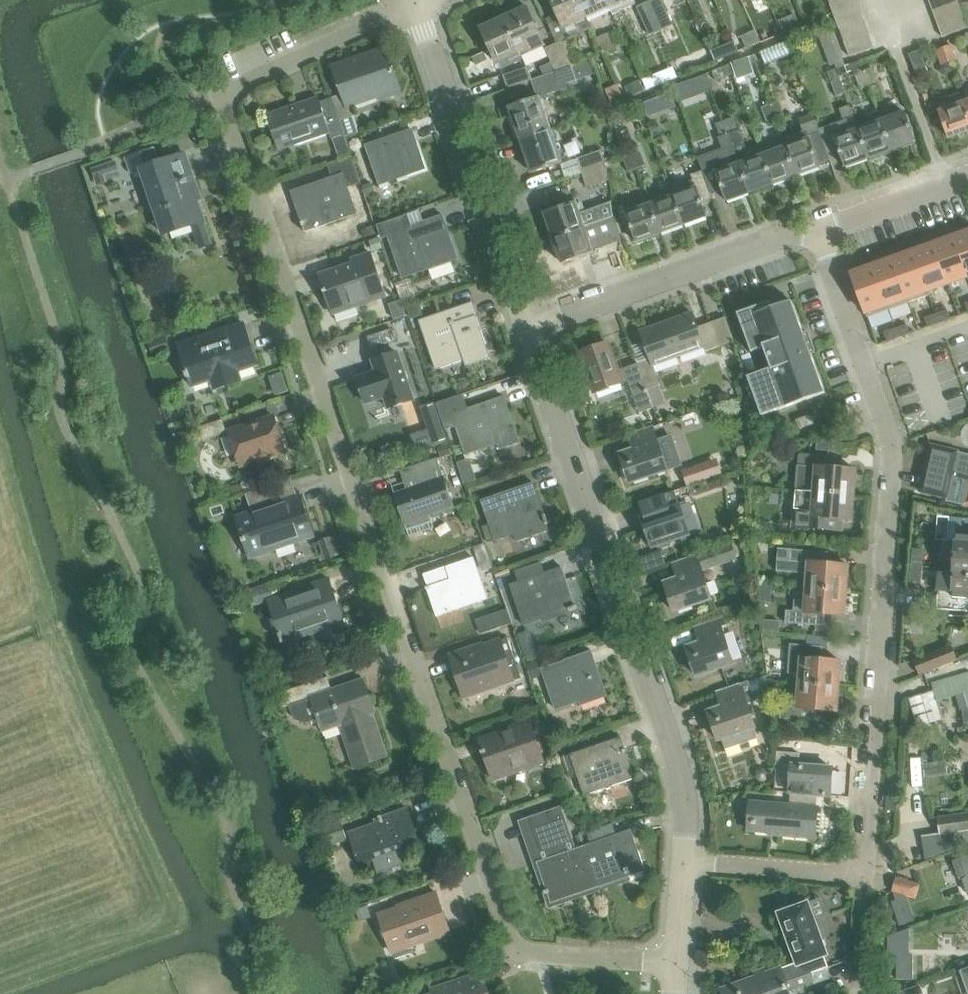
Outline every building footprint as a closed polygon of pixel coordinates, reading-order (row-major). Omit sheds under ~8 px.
[(556,45),(559,44),(569,68),(571,67),(571,68),(580,64),(569,42),(591,31),(586,20),(588,19),(580,0),(551,0),(557,16),(545,22),(556,45)] [(610,9),(611,8),(608,0),(580,0),(588,19),(610,9)] [(611,8),(610,9),(613,16),(636,5),(633,0),(608,0),(611,8)] [(648,2),(661,31),(672,26),(660,0),(653,0),(648,2)] [(835,18),(860,8),(856,0),(843,0),(831,5),(835,18)] [(933,11),(957,2),(957,0),(929,0),(933,11)] [(651,36),(661,31),(648,2),(637,7),(651,36)] [(933,11),(938,24),(962,15),(957,2),(933,11)] [(527,8),(506,18),(522,53),(530,49),(532,54),(545,48),(527,8)] [(835,18),(840,31),(864,22),(860,8),(835,18)] [(800,29),(795,15),(779,21),(784,35),(800,29)] [(967,29),(962,15),(938,24),(943,38),(967,29)] [(496,65),(522,53),(506,18),(480,30),(489,50),(486,51),(489,58),(492,56),(496,65)] [(840,31),(845,44),(869,34),(864,22),(840,31)] [(834,65),(836,71),(845,67),(831,30),(818,35),(830,67),(834,65)] [(760,43),(754,31),(741,38),(746,49),(760,43)] [(615,50),(608,34),(596,40),(603,55),(615,50)] [(874,48),(869,34),(845,44),(850,57),(874,48)] [(786,42),(760,53),(766,66),(792,56),(786,42)] [(715,63),(738,54),(734,43),(711,52),(715,63)] [(545,51),(554,72),(569,68),(559,44),(556,45),(545,51)] [(951,46),(944,49),(949,63),(956,61),(951,46)] [(941,66),(949,63),(944,49),(936,51),(941,66)] [(342,96),(333,99),(345,135),(346,138),(359,133),(355,118),(358,117),(354,105),(399,90),(385,51),(333,70),(342,96)] [(928,73),(919,51),(909,56),(917,78),(928,73)] [(484,54),(473,60),(476,67),(488,62),(484,54)] [(741,79),(758,73),(752,55),(734,62),(741,79)] [(859,89),(869,85),(860,62),(845,67),(836,71),(838,77),(853,72),(859,89)] [(943,67),(941,71),(943,75),(946,76),(950,75),(952,71),(951,68),(947,66),(943,67)] [(508,109),(520,141),(551,130),(540,99),(554,95),(553,90),(577,82),(571,68),(571,67),(569,68),(554,72),(555,74),(530,82),(536,100),(508,109)] [(647,91),(677,78),(673,68),(643,81),(647,91)] [(871,68),(864,71),(869,85),(876,82),(871,68)] [(507,89),(530,81),(526,69),(502,77),(507,89)] [(708,76),(697,80),(702,94),(713,90),(708,76)] [(831,84),(836,97),(844,95),(840,81),(831,84)] [(640,82),(627,88),(630,97),(644,92),(640,82)] [(617,86),(606,91),(612,105),(624,99),(617,86)] [(671,94),(644,104),(649,118),(676,108),(671,94)] [(967,132),(967,116),(963,103),(960,94),(949,98),(952,108),(940,112),(950,138),(967,132)] [(279,153),(330,136),(331,140),(345,135),(333,99),(320,104),(318,98),(266,116),(279,153)] [(779,103),(771,105),(777,120),(784,117),(779,103)] [(767,123),(777,120),(771,105),(762,108),(767,123)] [(845,166),(868,157),(859,130),(858,130),(854,119),(849,107),(840,110),(844,122),(832,126),(819,130),(828,155),(840,151),(845,166)] [(858,130),(859,130),(868,157),(892,149),(882,122),(878,111),(854,119),(858,130)] [(906,113),(882,122),(892,149),(916,140),(906,113)] [(803,130),(783,138),(797,177),(820,169),(819,166),(831,162),(814,116),(800,121),(803,130)] [(733,119),(725,122),(751,194),(774,185),(760,146),(747,151),(739,131),(737,131),(733,119)] [(722,151),(699,159),(709,185),(720,181),(724,192),(728,202),(751,194),(725,122),(715,125),(720,138),(718,139),(722,151)] [(562,163),(551,130),(520,141),(531,174),(562,163)] [(379,186),(426,170),(413,131),(365,147),(379,186)] [(783,138),(760,146),(774,185),(797,177),(783,138)] [(668,158),(663,144),(655,147),(659,160),(668,158)] [(201,249),(212,245),(194,193),(198,191),(185,155),(160,164),(155,150),(127,160),(132,175),(141,171),(164,237),(193,227),(201,249)] [(576,160),(581,175),(606,167),(601,152),(576,160)] [(641,153),(632,155),(637,169),(645,166),(641,153)] [(628,172),(637,169),(632,155),(623,159),(628,172)] [(307,187),(288,194),(295,214),(297,221),(299,221),(304,233),(358,215),(348,190),(362,185),(351,157),(321,167),(326,179),(327,181),(313,185),(314,188),(308,190),(307,187)] [(98,186),(120,178),(115,163),(93,171),(98,186)] [(611,181),(606,167),(581,175),(587,190),(611,181)] [(692,182),(685,184),(671,189),(683,222),(705,214),(702,206),(713,203),(702,172),(689,177),(692,182)] [(371,184),(363,186),(366,195),(374,192),(371,184)] [(671,189),(648,198),(662,234),(685,226),(683,222),(671,189)] [(648,198),(618,208),(627,233),(632,232),(636,243),(662,234),(648,198)] [(576,204),(545,215),(553,239),(584,228),(614,217),(611,203),(580,214),(576,204)] [(406,216),(376,226),(381,240),(386,239),(400,279),(457,260),(442,216),(410,227),(406,216)] [(614,217),(584,228),(553,239),(562,264),(593,253),(592,251),(622,241),(614,217)] [(373,227),(362,231),(365,238),(376,234),(373,227)] [(954,238),(967,276),(967,233),(954,238)] [(934,245),(948,284),(967,277),(967,276),(954,238),(934,245)] [(378,239),(369,242),(373,252),(382,249),(378,239)] [(934,245),(914,252),(928,291),(948,284),(934,245)] [(914,252),(894,259),(909,303),(930,296),(928,291),(914,252)] [(333,316),(387,298),(371,254),(356,259),(358,263),(319,276),(324,291),(322,292),(323,295),(325,294),(333,316)] [(894,259),(873,267),(889,310),(909,303),(894,259)] [(873,267),(852,274),(868,318),(889,310),(873,267)] [(745,312),(738,314),(752,353),(765,348),(772,369),(748,377),(762,416),(826,393),(805,337),(804,333),(797,315),(792,301),(772,309),(770,302),(745,312)] [(424,315),(419,303),(407,307),(411,320),(424,315)] [(466,368),(491,359),(478,319),(479,319),(473,303),(419,321),(436,371),(464,361),(466,368)] [(947,310),(936,314),(940,324),(951,320),(947,310)] [(707,352),(721,347),(713,322),(697,328),(692,314),(668,323),(680,357),(705,348),(707,352)] [(936,314),(925,318),(928,328),(940,324),(936,314)] [(725,318),(713,322),(721,347),(734,343),(725,318)] [(650,360),(638,365),(647,391),(660,386),(653,366),(680,357),(668,323),(640,333),(650,360)] [(240,374),(258,368),(243,325),(179,347),(194,390),(211,384),(214,392),(243,382),(240,374)] [(907,325),(896,329),(899,338),(910,334),(907,325)] [(394,328),(369,337),(372,348),(398,340),(394,328)] [(896,329),(884,333),(888,342),(899,338),(896,329)] [(640,415),(654,410),(647,391),(638,365),(619,371),(609,344),(580,355),(594,395),(628,382),(640,415)] [(377,373),(358,379),(367,404),(369,403),(386,398),(389,409),(414,401),(398,353),(373,361),(377,373)] [(278,384),(281,393),(291,389),(285,372),(273,376),(276,385),(278,384)] [(746,379),(734,383),(739,398),(751,394),(746,379)] [(601,399),(626,392),(625,386),(600,393),(601,399)] [(459,395),(437,404),(447,431),(456,427),(466,455),(499,444),(501,449),(520,443),(518,438),(504,397),(481,405),(482,406),(465,412),(459,395)] [(447,441),(434,404),(421,408),(429,431),(412,436),(417,451),(447,441)] [(745,404),(734,408),(738,420),(749,416),(745,404)] [(799,430),(814,425),(811,416),(796,422),(799,430)] [(251,463),(286,452),(274,418),(229,433),(237,457),(239,456),(250,461),(251,463)] [(203,442),(226,434),(222,421),(199,429),(203,442)] [(960,423),(918,439),(923,451),(965,436),(960,423)] [(629,484),(668,472),(653,427),(628,436),(632,449),(619,453),(629,484)] [(197,430),(183,434),(187,446),(201,441),(197,430)] [(817,445),(817,451),(830,452),(830,447),(830,443),(817,442),(817,445)] [(449,447),(439,451),(442,458),(451,454),(449,447)] [(799,455),(796,492),(855,497),(857,471),(830,468),(831,458),(799,455)] [(420,487),(395,495),(409,537),(434,529),(430,516),(454,508),(438,459),(413,467),(420,487)] [(967,474),(967,470),(928,461),(920,495),(961,505),(967,474)] [(700,465),(682,471),(687,487),(705,481),(700,465)] [(475,475),(463,479),(465,485),(477,480),(475,475)] [(548,531),(546,525),(548,524),(534,483),(481,502),(496,542),(514,536),(517,542),(548,531)] [(652,549),(690,536),(677,500),(683,498),(680,491),(675,493),(675,492),(650,501),(654,514),(641,519),(652,549)] [(853,520),(855,497),(796,492),(793,528),(839,531),(840,519),(853,520)] [(268,552),(315,537),(300,493),(259,507),(260,509),(236,518),(250,560),(269,554),(268,552)] [(466,507),(459,509),(463,523),(471,520),(466,507)] [(936,593),(939,593),(938,611),(967,614),(967,519),(951,517),(949,541),(955,542),(955,543),(952,580),(937,579),(936,593)] [(758,524),(752,525),(753,537),(762,536),(762,528),(758,524)] [(331,537),(318,542),(325,562),(338,558),(338,557),(347,554),(341,536),(332,539),(331,537)] [(479,560),(489,556),(484,544),(475,548),(479,560)] [(702,572),(736,561),(731,544),(671,565),(676,578),(663,582),(674,613),(712,600),(702,572)] [(808,574),(807,589),(847,592),(849,566),(822,564),(822,553),(779,550),(777,571),(808,574)] [(649,556),(637,559),(642,573),(654,570),(649,556)] [(437,618),(489,600),(474,558),(446,568),(446,567),(423,575),(428,588),(426,588),(437,618)] [(911,561),(910,572),(922,573),(923,562),(911,561)] [(525,627),(577,609),(563,567),(510,585),(525,627)] [(496,575),(499,583),(509,580),(506,572),(496,575)] [(910,572),(910,584),(921,585),(922,573),(910,572)] [(295,593),(269,602),(283,644),(344,623),(329,580),(294,591),(295,593)] [(271,584),(251,591),(256,605),(265,602),(264,598),(273,595),(273,594),(278,592),(274,582),(271,584)] [(845,616),(847,592),(807,589),(806,602),(795,601),(794,612),(787,612),(786,623),(823,625),(824,615),(845,616)] [(745,600),(743,603),(746,611),(757,608),(753,597),(745,600)] [(492,615),(497,629),(512,624),(507,610),(492,615)] [(696,677),(698,676),(733,664),(719,621),(693,629),(698,643),(686,647),(696,677)] [(766,621),(765,631),(780,632),(780,622),(766,621)] [(534,630),(518,636),(522,648),(524,647),(528,658),(538,654),(535,644),(538,643),(534,630)] [(449,656),(454,670),(456,669),(465,693),(488,685),(490,690),(522,679),(507,638),(477,649),(476,647),(449,656)] [(799,674),(799,685),(839,688),(841,662),(814,660),(814,648),(791,646),(789,674),(799,674)] [(916,660),(921,675),(959,661),(953,646),(916,660)] [(567,662),(543,670),(557,710),(582,701),(583,704),(607,696),(606,693),(591,652),(566,661),(567,662)] [(537,661),(526,665),(531,680),(542,677),(537,661)] [(932,684),(933,691),(937,702),(957,696),(961,695),(967,693),(967,674),(932,684)] [(355,768),(387,757),(372,715),(375,714),(364,681),(332,692),(327,678),(277,695),(282,710),(290,707),(293,716),(294,717),(294,718),(295,720),(297,721),(299,722),(300,723),(303,724),(304,724),(307,724),(309,724),(319,721),(322,732),(340,726),(355,768)] [(718,742),(722,740),(726,752),(758,741),(754,730),(755,729),(748,707),(755,705),(748,684),(717,695),(721,707),(708,712),(718,742)] [(782,707),(781,719),(816,722),(817,710),(837,712),(839,688),(799,685),(798,709),(782,707)] [(773,686),(771,688),(771,694),(773,696),(779,696),(781,694),(781,688),(779,686),(773,686)] [(937,702),(933,691),(909,698),(917,728),(943,721),(937,702)] [(957,696),(961,712),(967,710),(967,693),(961,695),(957,696)] [(517,774),(545,764),(529,720),(509,727),(510,729),(479,740),(492,776),(515,768),(517,774)] [(544,720),(537,723),(543,740),(551,737),(544,720)] [(585,797),(635,779),(621,738),(570,755),(571,757),(575,768),(585,797)] [(790,795),(791,795),(818,796),(830,798),(833,766),(799,763),(799,755),(777,753),(776,766),(792,768),(790,795)] [(571,757),(565,759),(569,770),(575,768),(571,757)] [(758,772),(757,778),(762,783),(768,781),(769,774),(764,770),(758,772)] [(555,776),(552,780),(552,785),(556,789),(561,788),(565,785),(564,779),(560,776),(555,776)] [(817,809),(818,796),(791,795),(790,805),(754,802),(752,833),(779,835),(779,837),(816,840),(818,810),(817,809)] [(896,810),(896,795),(886,795),(886,810),(896,810)] [(562,807),(529,818),(544,860),(537,863),(552,904),(599,888),(585,847),(576,850),(562,807)] [(361,866),(373,862),(378,875),(409,865),(404,851),(419,846),(407,809),(380,818),(381,823),(350,833),(361,866)] [(935,836),(922,838),(925,861),(947,854),(946,847),(960,845),(958,832),(967,830),(967,815),(939,819),(941,835),(935,836)] [(342,824),(330,828),(335,843),(347,839),(342,824)] [(592,844),(585,847),(599,888),(629,878),(646,872),(632,830),(617,835),(614,825),(590,833),(588,833),(592,844)] [(958,832),(960,845),(967,844),(967,830),(958,832)] [(893,893),(916,900),(920,887),(897,880),(893,893)] [(393,954),(450,934),(436,894),(405,904),(406,907),(379,916),(393,954)] [(798,964),(782,970),(786,981),(810,973),(826,967),(827,967),(824,957),(818,940),(830,936),(823,916),(815,919),(809,903),(779,914),(798,964)] [(356,910),(360,922),(372,918),(368,906),(356,910)] [(914,955),(897,955),(897,980),(914,980),(914,955)] [(720,990),(721,993),(791,993),(789,990),(813,982),(814,985),(830,979),(826,967),(810,973),(786,981),(782,970),(781,968),(720,990)] [(486,986),(481,988),(477,975),(431,990),(433,993),(488,993),(486,986)]
